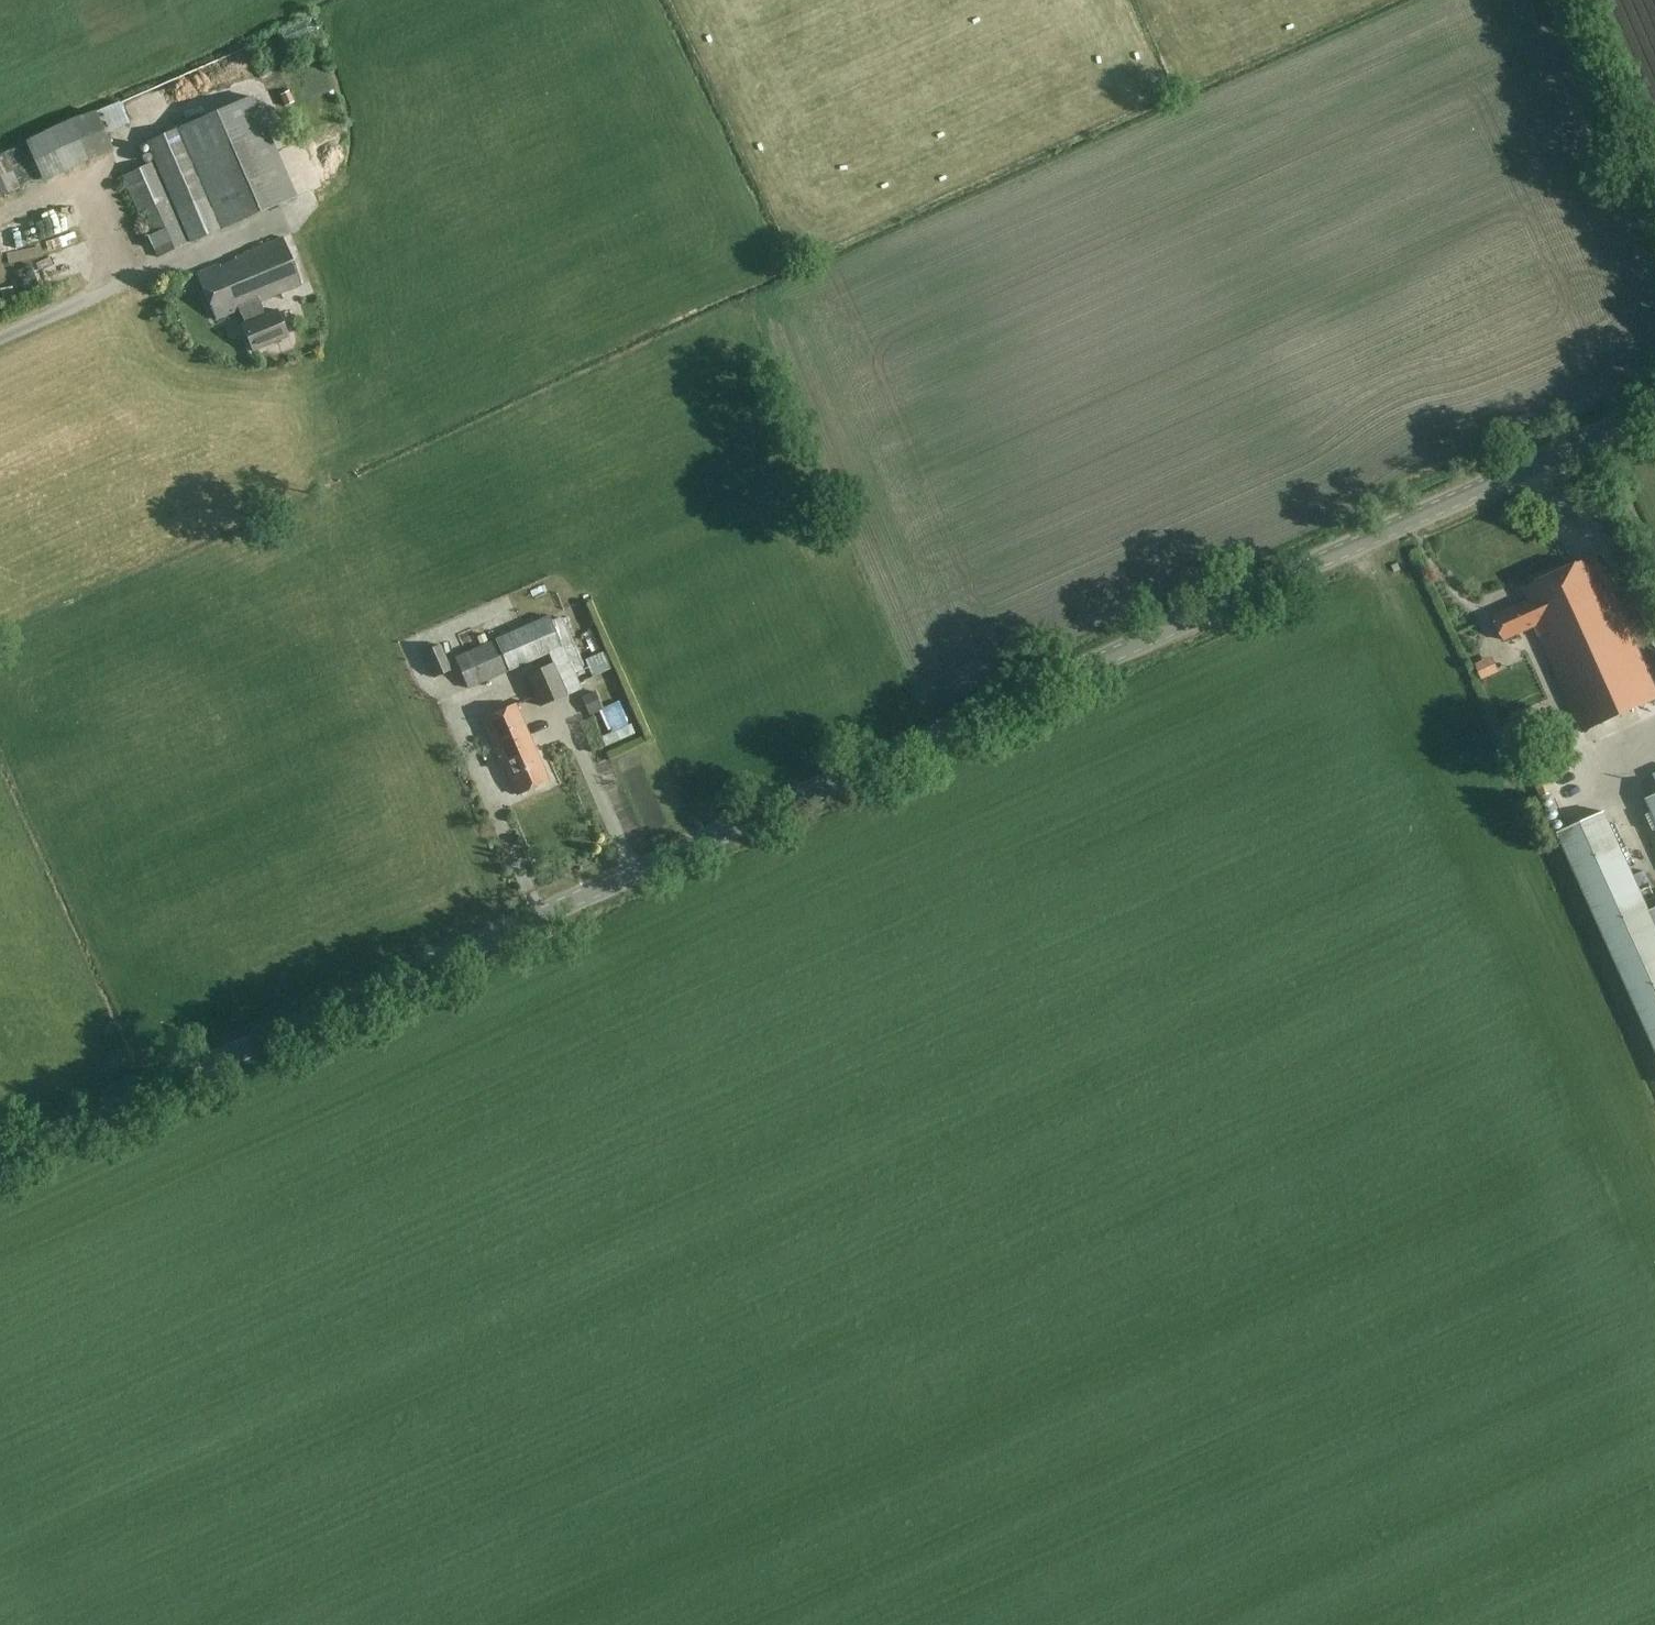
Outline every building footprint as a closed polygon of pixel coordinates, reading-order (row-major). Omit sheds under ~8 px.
[(157,256),(296,197),(254,98),(146,144),(154,162),(120,176),(121,179),(113,183),(129,220),(140,215),(157,256)] [(115,152),(96,111),(0,155),(0,198),(19,189),(19,191),(42,180),(44,184),(115,152)] [(256,304),(261,303),(301,286),(286,240),(239,259),(241,265),(225,271),(223,267),(199,277),(217,321),(240,312),(256,304)] [(53,252),(9,274),(20,297),(64,275),(53,252)] [(256,304),(240,312),(245,325),(243,326),(253,352),(288,337),(278,313),(266,317),(261,303),(256,304)] [(1495,619),(1506,644),(1536,630),(1584,734),(1654,701),(1654,692),(1594,559),(1522,593),(1527,604),(1495,619)] [(1486,615),(1519,601),(1514,589),(1481,603),(1486,615)] [(577,678),(552,620),(550,616),(456,657),(469,689),(549,654),(553,663),(524,675),(538,708),(581,689),(577,678)] [(577,678),(586,674),(561,617),(552,620),(577,678)] [(434,679),(452,671),(441,645),(423,653),(434,679)] [(602,707),(594,691),(583,696),(590,712),(602,707)] [(551,780),(519,706),(485,721),(506,771),(510,769),(520,793),(551,780)] [(607,746),(636,734),(631,724),(602,737),(607,746)] [(1649,910),(1607,817),(1560,838),(1654,1049),(1654,908),(1649,910)]
